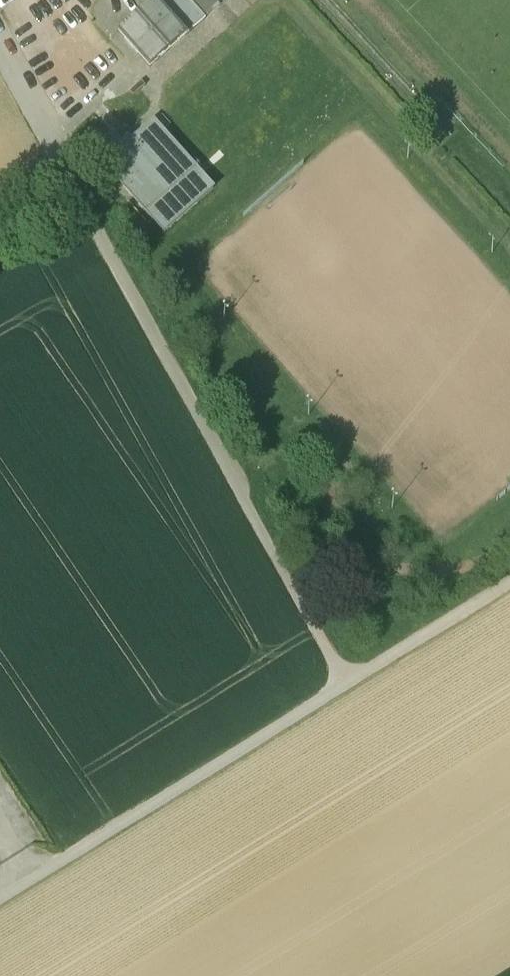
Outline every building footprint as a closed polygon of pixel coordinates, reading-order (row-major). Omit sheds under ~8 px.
[(147,2),(139,10),(142,13),(114,37),(146,73),(165,57),(163,55),(189,33),(190,35),(202,25),(182,2),(180,4),(176,0),(145,0),(147,2)] [(137,85),(126,95),(130,99),(141,89),(137,85)] [(151,126),(122,151),(111,139),(90,157),(161,236),(211,192),(151,126)]
